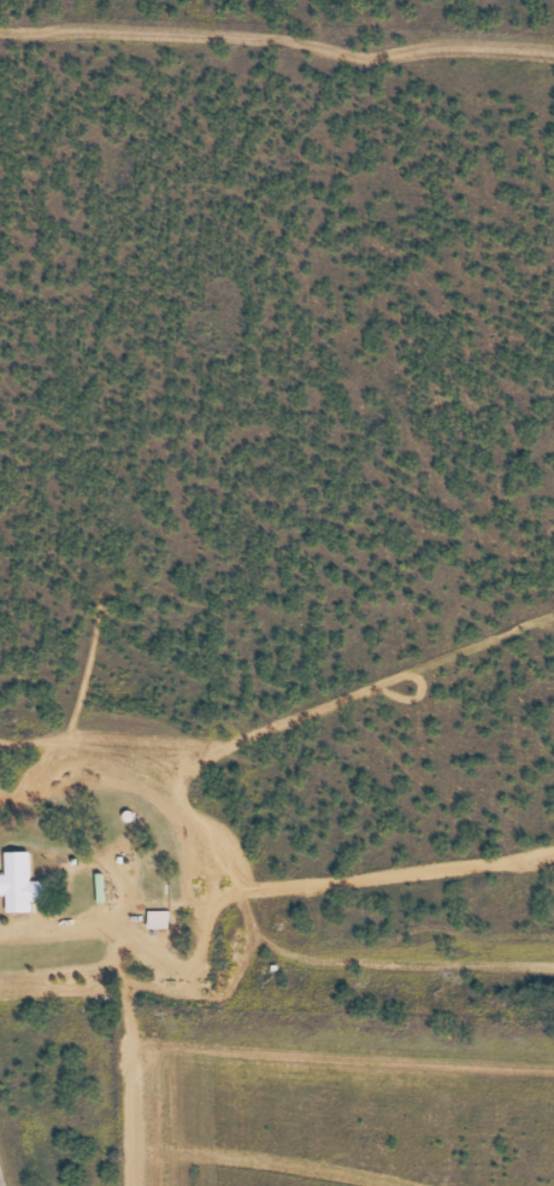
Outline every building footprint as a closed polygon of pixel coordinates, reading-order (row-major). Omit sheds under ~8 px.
[(6,875),(0,875),(0,895),(6,895),(7,913),(32,912),(32,901),(50,901),(49,880),(32,881),(31,851),(5,852),(6,875)]
